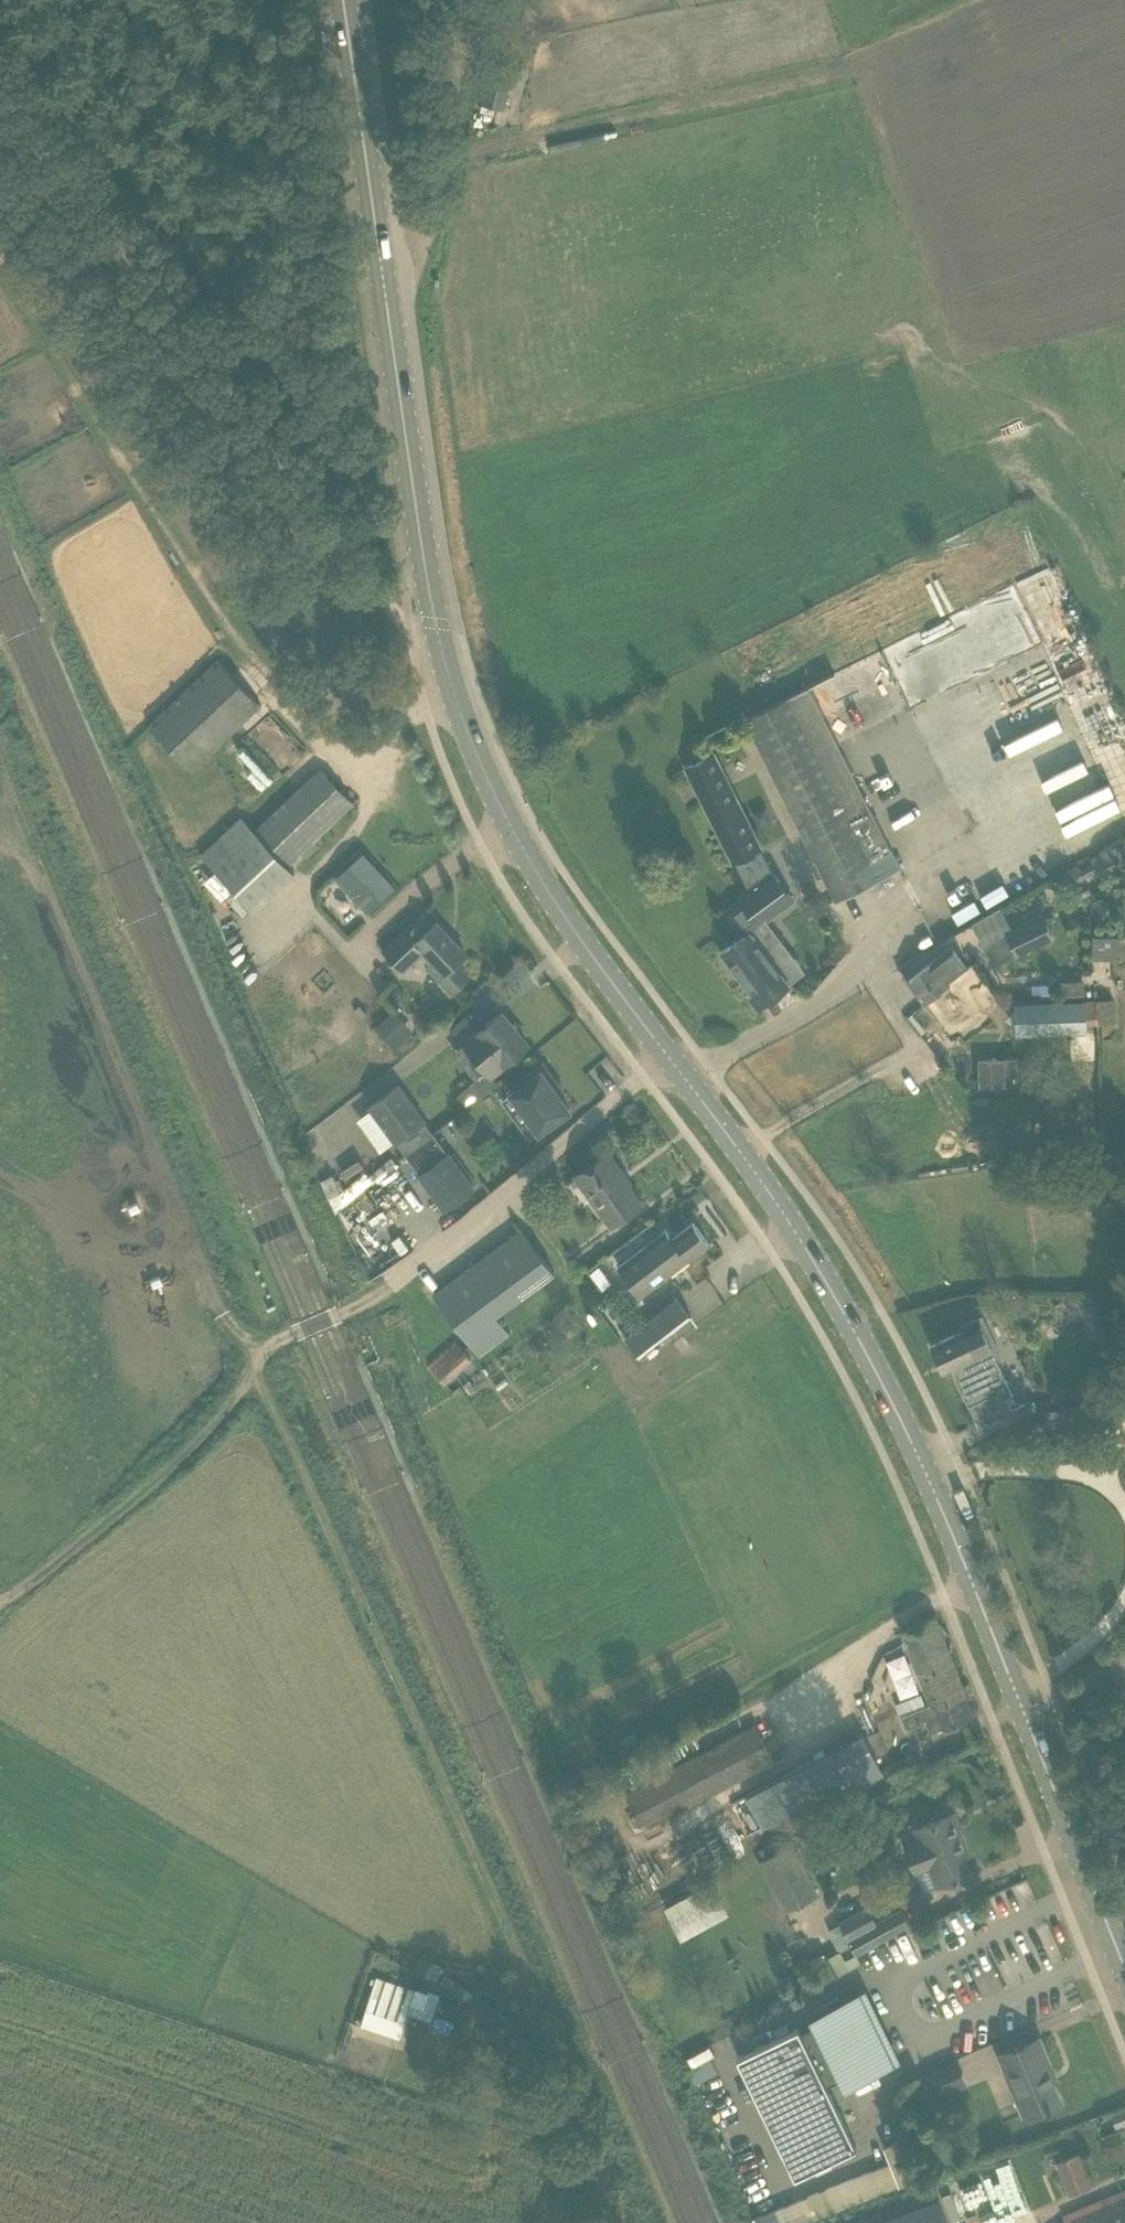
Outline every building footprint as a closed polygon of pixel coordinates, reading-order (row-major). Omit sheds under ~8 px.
[(996,563),(776,673),(817,755),(858,734),(896,811),(1075,722),(996,563)] [(261,704),(218,659),(148,725),(191,770),(261,704)] [(714,751),(683,766),(731,863),(735,861),(750,892),(760,884),(773,874),(760,848),(762,847),(714,751)] [(296,873),(287,863),(352,802),(321,768),(255,830),(241,815),(223,832),(278,890),(296,873)] [(367,913),(395,887),(362,852),(335,878),(367,913)] [(743,934),(721,951),(741,977),(761,1004),(789,983),(772,960),(782,952),(760,923),(766,919),(793,899),(774,874),(773,874),(760,884),(750,892),(725,910),(743,934)] [(1017,956),(1055,937),(1043,913),(983,942),(994,965),(1016,954),(1017,956)] [(405,929),(383,950),(403,972),(424,953),(431,961),(426,966),(452,994),(471,977),(457,963),(466,954),(434,921),(431,924),(421,914),(405,929)] [(1097,955),(1124,956),(1124,934),(1097,933),(1097,955)] [(907,979),(924,1000),(967,966),(951,945),(907,979)] [(967,966),(924,1000),(942,1023),(985,989),(967,966)] [(1085,999),(1030,1002),(1031,1034),(1086,1031),(1086,1025),(1097,1024),(1097,1023),(1106,1023),(1114,1022),(1117,1022),(1116,998),(1085,999)] [(377,1024),(396,1045),(418,1027),(398,1005),(377,1024)] [(528,1045),(501,1012),(477,1031),(464,1042),(491,1074),(504,1063),(504,1064),(528,1045)] [(539,1129),(569,1107),(552,1085),(556,1081),(542,1062),(520,1078),(523,1082),(511,1091),(531,1118),(522,1125),(530,1135),(539,1129)] [(424,1120),(398,1084),(369,1105),(395,1141),(405,1153),(433,1132),(424,1120)] [(445,1209),(474,1188),(433,1132),(405,1153),(445,1209)] [(580,1173),(593,1191),(596,1196),(592,1198),(611,1224),(641,1202),(626,1181),(624,1183),(615,1170),(619,1167),(607,1151),(575,1175),(576,1176),(580,1173)] [(640,1294),(691,1255),(709,1242),(693,1221),(672,1237),(666,1229),(618,1265),(640,1294)] [(625,1337),(638,1354),(691,1314),(677,1297),(625,1337)] [(508,1332),(495,1315),(465,1337),(478,1354),(508,1332)] [(942,1370),(951,1366),(956,1375),(954,1375),(968,1404),(995,1391),(999,1400),(1012,1394),(995,1358),(1000,1356),(981,1315),(961,1325),(963,1330),(931,1345),(942,1370)] [(456,1340),(429,1364),(446,1383),(473,1360),(456,1340)] [(919,1678),(955,1664),(935,1613),(899,1627),(919,1678)] [(974,1715),(955,1664),(919,1678),(929,1704),(909,1712),(914,1724),(925,1720),(930,1732),(943,1727),(974,1715)] [(756,1723),(624,1793),(635,1813),(629,1817),(636,1831),(643,1828),(645,1830),(776,1761),(756,1723)] [(832,1749),(745,1795),(763,1827),(849,1781),(832,1749)] [(911,1755),(886,1767),(892,1780),(917,1768),(911,1755)] [(954,1812),(913,1827),(917,1838),(905,1843),(914,1866),(926,1862),(926,1860),(934,1857),(943,1881),(949,1879),(970,1871),(963,1854),(965,1853),(962,1845),(966,1843),(954,1812)] [(758,1862),(784,1913),(819,1895),(794,1844),(758,1862)] [(685,1935),(735,1912),(719,1878),(669,1901),(685,1935)] [(855,1952),(889,1934),(909,1923),(901,1909),(876,1923),(867,1907),(839,1922),(855,1952)] [(378,1972),(362,2023),(401,2036),(406,2022),(430,2030),(442,1993),(378,1972)] [(901,2060),(866,1988),(808,2015),(814,2026),(802,2032),(799,2025),(738,2054),(795,2173),(854,2145),(825,2084),(839,2077),(844,2087),(901,2060)] [(999,2054),(1006,2071),(1010,2069),(1018,2087),(1013,2089),(1023,2114),(1047,2104),(1049,2108),(1052,2107),(1051,2104),(1060,2100),(1047,2069),(1051,2067),(1039,2037),(999,2054)] [(1111,2115),(1116,2127),(1124,2124),(1124,2110),(1111,2115)] [(755,2211),(759,2222),(793,2222),(920,2181),(905,2137),(885,2143),(892,2165),(755,2211)] [(1056,2161),(1068,2195),(1091,2186),(1078,2152),(1056,2161)] [(1063,2215),(1066,2222),(1124,2222),(1124,2189),(1063,2215)] [(875,2220),(877,2222),(948,2222),(939,2196),(875,2220)]
